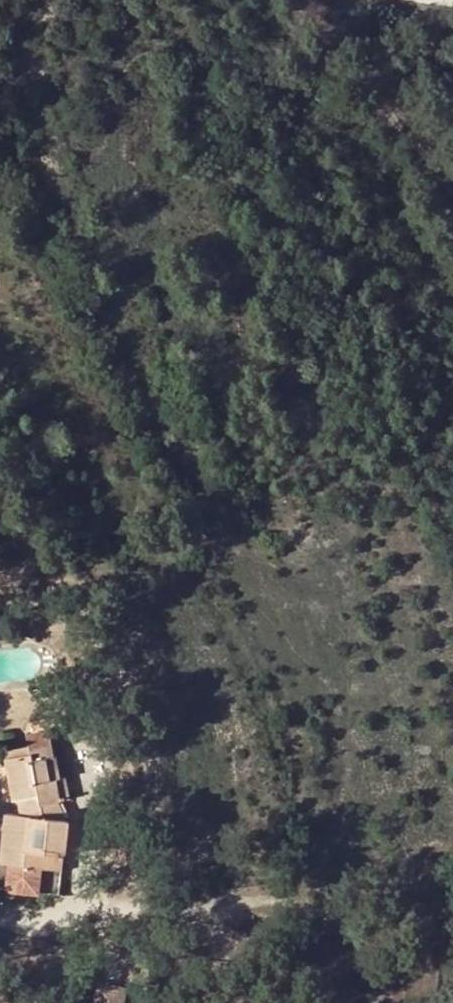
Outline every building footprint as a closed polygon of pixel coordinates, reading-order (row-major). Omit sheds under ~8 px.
[(19,809),(59,804),(55,776),(44,778),(41,754),(2,760),(7,800),(18,799),(19,809)] [(63,869),(63,815),(0,815),(1,893),(39,893),(38,869),(63,869)] [(92,1002),(123,1002),(127,987),(97,980),(92,1002)]
